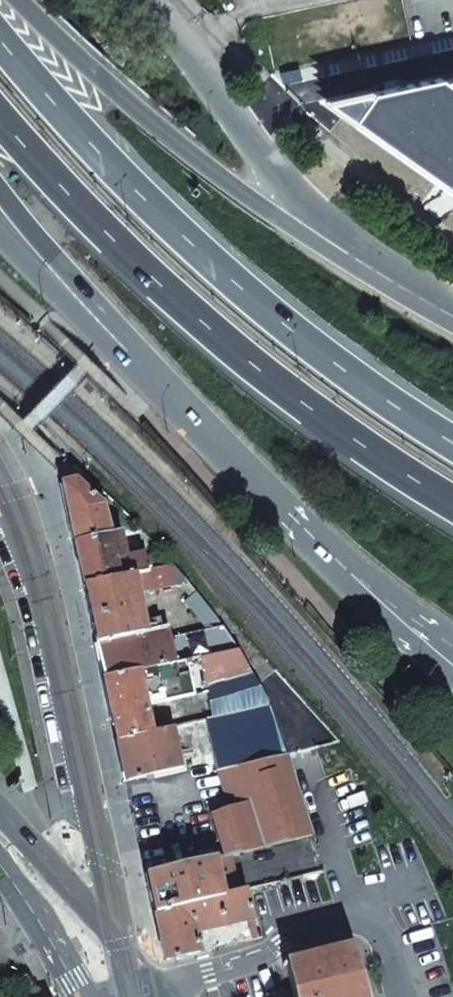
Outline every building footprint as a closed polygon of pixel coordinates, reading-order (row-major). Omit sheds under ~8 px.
[(439,79),(331,103),(452,190),(452,79),(445,83),(439,79)] [(62,485),(74,541),(108,535),(101,505),(75,482),(62,485)] [(74,541),(83,586),(174,566),(173,565),(174,563),(162,550),(114,560),(108,535),(74,541)] [(238,651),(223,627),(216,618),(174,566),(83,586),(103,679),(238,651)] [(103,679),(117,740),(151,732),(143,697),(162,693),(164,702),(208,693),(214,718),(272,705),(238,651),(103,679)] [(117,740),(126,781),(180,768),(174,735),(194,731),(196,739),(208,736),(217,773),(219,773),(289,756),(272,705),(214,718),(151,732),(117,740)] [(212,813),(224,856),(244,851),(297,838),(313,834),(289,756),(219,773),(225,790),(238,805),(212,813)] [(146,875),(154,912),(222,896),(220,887),(235,883),(231,861),(246,857),(244,851),(224,856),(146,875)] [(222,896),(154,912),(165,962),(199,953),(194,930),(248,918),(252,934),(244,936),(245,942),(259,939),(245,891),(222,896)] [(350,948),(287,963),(289,968),(295,996),(364,996),(350,948)]
